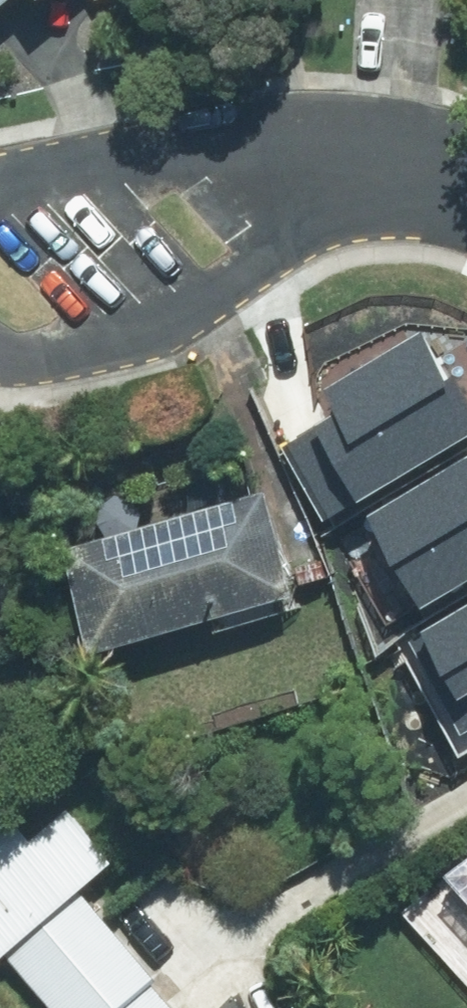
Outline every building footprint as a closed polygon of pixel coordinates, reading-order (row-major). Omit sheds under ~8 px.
[(26,0),(0,0),(0,21),(26,0)] [(55,13),(71,0),(45,0),(55,13)] [(466,430),(466,364),(466,362),(459,366),(431,320),(335,378),(348,399),(326,412),(372,488),(466,430)] [(343,527),(400,617),(466,575),(466,450),(343,527)] [(281,481),(80,542),(111,645),(312,585),(281,481)] [(433,620),(462,668),(446,677),(466,712),(466,600),(433,620)] [(0,837),(0,949),(12,962),(17,957),(66,1007),(189,1007),(167,986),(181,973),(95,884),(134,846),(87,798),(51,833),(28,809),(0,837)] [(270,965),(225,1007),(311,1007),(270,965)]
